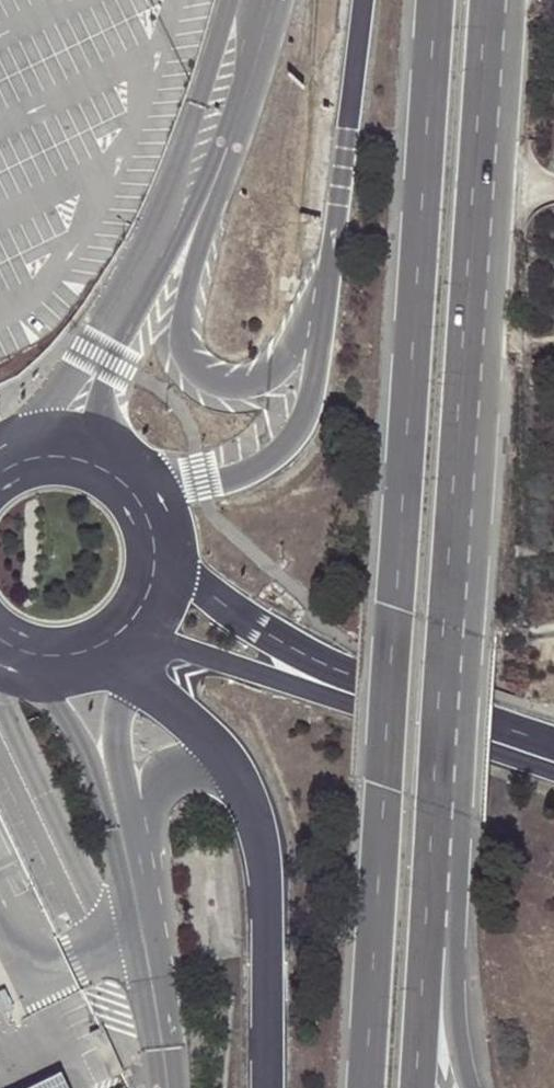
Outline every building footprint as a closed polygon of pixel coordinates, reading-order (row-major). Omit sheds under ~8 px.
[(4,1010),(13,1006),(3,987),(0,989),(0,1002),(4,1010)] [(101,1025),(87,1032),(108,1078),(122,1071),(101,1025)] [(18,1087),(64,1087),(55,1070),(18,1087)]
